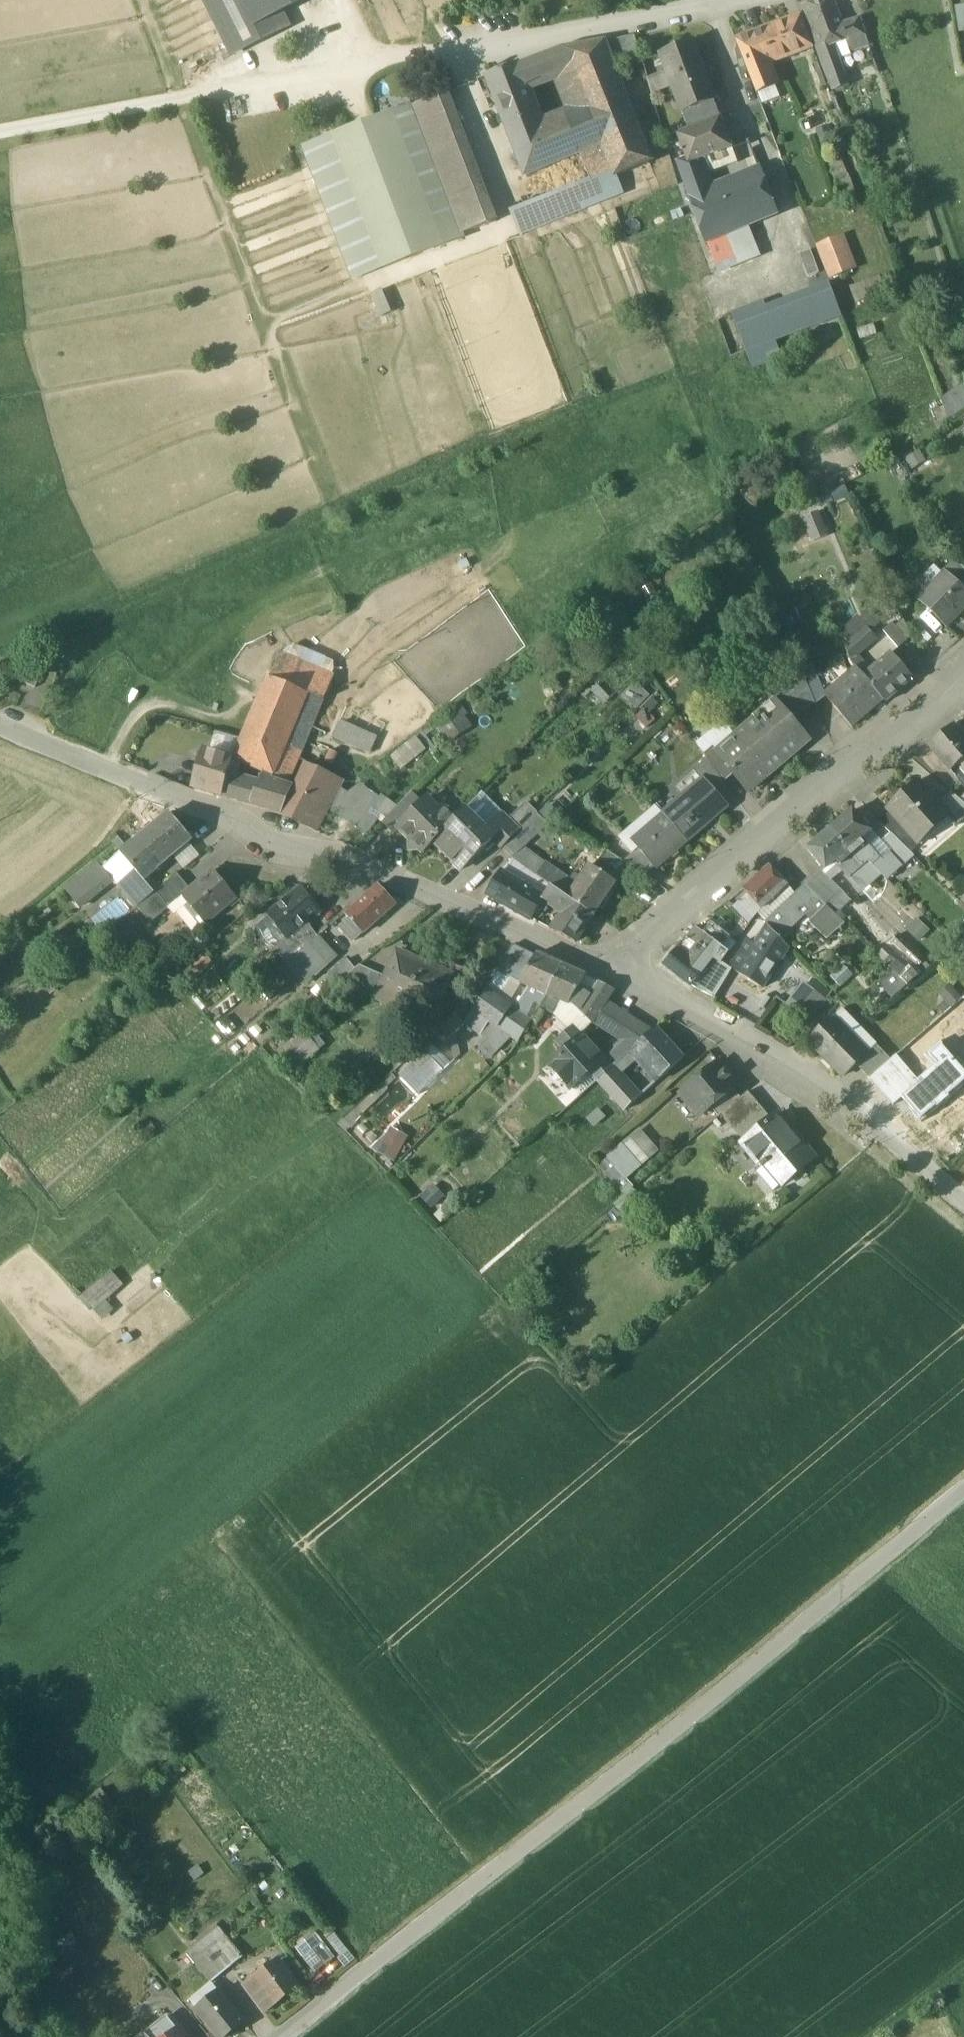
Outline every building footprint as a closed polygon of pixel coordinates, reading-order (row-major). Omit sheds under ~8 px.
[(309,0),(205,0),(233,56),(291,28),(283,12),(309,0)] [(803,6),(817,49),(831,45),(846,40),(841,26),(832,0),(822,0),(803,6)] [(955,9),(959,33),(963,32),(963,8),(955,9)] [(789,20),(765,30),(776,62),(813,48),(802,19),(790,23),(789,20)] [(869,45),(860,20),(841,26),(846,40),(850,52),(869,45)] [(765,30),(750,35),(752,39),(737,45),(757,94),(776,87),(767,65),(776,62),(765,30)] [(635,36),(619,40),(627,61),(626,61),(629,68),(643,63),(635,36)] [(619,40),(605,42),(615,66),(626,61),(627,61),(619,40)] [(605,42),(564,50),(587,109),(626,95),(615,66),(605,42)] [(693,42),(660,55),(666,71),(647,79),(652,95),(672,87),(671,83),(704,70),(693,42)] [(831,45),(817,49),(832,91),(845,86),(831,45)] [(587,109),(564,50),(549,56),(557,76),(554,77),(570,116),(587,109)] [(549,56),(534,61),(542,81),(554,77),(557,76),(549,56)] [(534,61),(487,79),(510,138),(541,127),(526,87),(542,81),(534,61)] [(704,70),(671,83),(672,87),(683,115),(715,103),(716,102),(704,70)] [(244,78),(245,85),(268,84),(267,76),(244,78)] [(448,93),(414,106),(422,126),(456,114),(448,93)] [(587,109),(570,116),(541,127),(510,138),(510,139),(526,178),(580,156),(589,178),(590,180),(612,171),(615,178),(653,163),(626,95),(587,109)] [(715,103),(683,115),(689,131),(721,119),(715,103)] [(409,104),(306,147),(356,278),(464,238),(463,235),(455,214),(422,126),(414,106),(409,104)] [(456,114),(422,126),(455,214),(489,202),(456,114)] [(689,131),(678,136),(687,159),(689,165),(698,162),(733,149),(721,119),(689,131)] [(761,171),(709,191),(698,162),(689,165),(687,159),(678,163),(707,243),(777,214),(761,171)] [(589,178),(509,210),(518,234),(621,193),(615,178),(612,171),(590,180),(589,178)] [(489,202),(455,214),(463,235),(497,222),(497,220),(496,221),(489,202)] [(843,238),(819,247),(831,277),(854,268),(843,238)] [(811,250),(800,254),(809,277),(820,272),(811,250)] [(831,287),(736,323),(746,351),(762,345),(841,315),(831,287)] [(762,345),(746,351),(752,367),(768,361),(762,345)] [(936,396),(948,420),(963,412),(963,381),(936,396)] [(809,539),(825,533),(814,508),(799,515),(809,539)] [(962,567),(951,578),(963,591),(963,569),(962,567)] [(945,573),(919,600),(946,626),(963,607),(963,591),(951,578),(945,573)] [(873,605),(858,619),(867,629),(868,628),(882,615),(873,605)] [(907,641),(892,623),(883,631),(898,649),(907,641)] [(867,629),(845,648),(851,661),(877,639),(868,628),(867,629)] [(271,678),(322,699),(332,674),(281,653),(271,678)] [(891,653),(863,677),(883,700),(886,703),(914,679),(891,653)] [(883,700),(856,668),(825,695),(852,727),(883,700)] [(21,683),(35,689),(38,679),(25,674),(21,683)] [(322,699),(271,678),(237,758),(265,770),(263,776),(284,783),(302,741),(304,742),(310,727),(322,699)] [(816,706),(805,679),(777,703),(795,724),(816,706)] [(620,693),(633,708),(647,697),(634,681),(620,693)] [(594,710),(608,697),(594,682),(580,695),(594,710)] [(339,706),(322,699),(310,727),(327,734),(339,706)] [(777,703),(736,738),(768,774),(808,740),(795,724),(777,703)] [(475,714),(451,730),(465,751),(489,735),(475,714)] [(365,754),(374,736),(337,717),(328,735),(365,754)] [(954,724),(929,745),(951,771),(963,760),(963,735),(954,724)] [(399,767),(423,752),(412,736),(389,751),(399,767)] [(768,774),(736,738),(719,753),(718,753),(732,770),(731,772),(733,775),(748,791),(768,774)] [(732,770),(718,753),(719,753),(713,746),(704,754),(708,760),(724,783),(733,775),(731,772),(732,770)] [(327,774),(336,754),(323,748),(319,757),(303,750),(298,761),(327,774)] [(233,759),(205,751),(194,790),(221,798),(228,774),(233,759)] [(724,783),(708,760),(694,771),(702,780),(703,780),(713,792),(724,783)] [(305,765),(284,815),(316,830),(342,781),(331,777),(305,765)] [(263,776),(228,774),(221,798),(250,806),(263,776)] [(284,783),(263,776),(250,806),(282,815),(294,786),(284,783)] [(702,780),(663,814),(664,815),(688,843),(727,809),(713,792),(703,780),(702,780)] [(917,781),(887,808),(891,812),(916,841),(918,840),(945,816),(947,814),(938,805),(917,781)] [(349,795),(336,813),(367,835),(381,817),(372,809),(380,799),(362,785),(349,795)] [(952,793),(938,805),(947,814),(945,816),(955,827),(963,819),(963,803),(960,800),(952,793)] [(436,809),(427,800),(399,828),(411,840),(411,849),(420,849),(424,853),(433,844),(456,820),(445,809),(436,809)] [(527,804),(510,820),(521,831),(537,815),(537,814),(527,804)] [(467,809),(456,820),(433,844),(444,856),(445,855),(452,863),(460,871),(473,859),(475,860),(493,842),(497,838),(491,832),(467,809)] [(871,831),(853,811),(831,830),(863,867),(869,862),(875,857),(861,840),(871,831)] [(916,841),(891,812),(880,821),(892,834),(908,849),(912,853),(921,844),(918,840),(916,841)] [(170,813),(105,867),(130,897),(146,883),(144,880),(193,840),(170,813)] [(521,831),(504,848),(514,858),(524,849),(549,826),(537,815),(521,831)] [(688,843),(664,815),(633,841),(633,840),(632,841),(639,849),(655,868),(657,870),(688,843)] [(507,817),(491,832),(497,838),(493,842),(501,850),(504,848),(521,831),(510,820),(507,817)] [(863,867),(831,830),(809,849),(826,869),(837,861),(851,878),(863,867)] [(908,849),(892,834),(881,843),(896,860),(908,849)] [(569,881),(544,865),(524,849),(514,858),(513,859),(537,876),(543,881),(551,886),(568,899),(581,879),(574,875),(569,881)] [(655,868),(639,849),(624,862),(627,864),(645,876),(655,868)] [(908,849),(896,860),(902,868),(915,856),(912,853),(908,849)] [(624,862),(606,850),(594,867),(614,881),(627,864),(624,862)] [(882,857),(878,860),(875,857),(869,862),(876,870),(885,861),(882,857)] [(537,876),(513,859),(501,873),(544,898),(547,893),(538,888),(543,881),(537,876)] [(897,872),(885,861),(876,870),(880,873),(888,881),(897,872)] [(876,870),(869,862),(863,867),(851,878),(860,889),(880,873),(876,870)] [(98,865),(80,879),(94,897),(112,883),(98,865)] [(581,879),(568,899),(572,901),(594,915),(616,883),(614,881),(594,867),(591,865),(581,879)] [(770,866),(743,889),(762,909),(787,885),(770,866)] [(237,898),(214,869),(191,888),(183,895),(184,896),(206,923),(237,898)] [(822,871),(805,885),(820,900),(825,905),(841,890),(822,871)] [(501,873),(489,895),(532,920),(544,898),(501,873)] [(179,874),(158,891),(157,892),(170,907),(184,896),(183,895),(191,888),(179,874)] [(94,897),(80,879),(67,890),(81,908),(94,897)] [(146,883),(130,897),(138,908),(157,892),(158,891),(150,880),(146,883)] [(551,886),(543,881),(538,888),(547,893),(551,886)] [(396,904),(379,885),(346,915),(363,934),(396,904)] [(820,900),(805,885),(795,894),(810,910),(820,900)] [(322,912),(302,888),(268,916),(287,939),(288,940),(291,938),(305,925),(306,926),(322,912)] [(841,890),(825,905),(826,907),(835,915),(851,900),(841,890)] [(157,892),(138,908),(151,923),(170,907),(157,892)] [(810,910),(795,894),(784,904),(799,920),(810,910)] [(594,915),(572,901),(552,931),(575,943),(594,915)] [(826,907),(811,921),(827,938),(836,931),(837,931),(844,924),(835,915),(826,907)] [(913,916),(903,928),(920,941),(929,928),(913,916)] [(730,937),(712,923),(704,933),(706,935),(722,947),(730,937)] [(306,926),(305,925),(291,938),(303,950),(317,938),(306,926)] [(704,933),(695,927),(687,937),(698,945),(706,935),(704,933)] [(770,928),(754,944),(749,940),(731,968),(762,988),(771,974),(788,947),(770,928)] [(698,945),(688,958),(677,950),(665,965),(691,986),(714,957),(722,947),(706,935),(698,945)] [(914,972),(910,968),(907,971),(898,963),(896,965),(876,943),(871,948),(907,986),(930,966),(899,935),(893,940),(919,967),(914,972)] [(291,938),(288,940),(287,939),(275,949),(287,964),(303,950),(291,938)] [(317,938),(303,950),(311,959),(325,947),(317,938)] [(526,951),(514,945),(488,991),(500,999),(511,979),(520,983),(535,958),(525,953),(526,951)] [(311,959),(297,972),(307,983),(335,958),(325,947),(311,959)] [(722,947),(714,957),(722,963),(729,953),(722,947)] [(451,976),(397,952),(386,978),(381,989),(407,1000),(406,1004),(435,1017),(447,988),(452,976),(451,976)] [(564,965),(538,954),(535,958),(520,983),(528,987),(546,995),(564,965)] [(714,957),(691,986),(708,995),(726,965),(722,963),(714,957)] [(347,960),(328,976),(336,985),(339,983),(355,969),(347,960)] [(471,972),(455,965),(451,976),(452,976),(447,988),(462,994),(471,972)] [(586,975),(564,965),(546,995),(547,996),(560,1001),(569,1005),(582,983),(586,976),(586,975)] [(372,971),(360,966),(355,969),(339,983),(362,993),(372,971)] [(386,978),(372,971),(362,993),(376,1000),(381,989),(386,978)] [(778,979),(771,974),(762,988),(768,992),(778,979)] [(614,990),(586,976),(582,983),(594,989),(579,1012),(592,1024),(614,990)] [(897,979),(885,988),(892,996),(904,986),(897,979)] [(826,1001),(806,985),(798,994),(819,1010),(826,1001)] [(546,995),(528,987),(514,1009),(531,1021),(540,1007),(547,996),(546,995)] [(500,999),(488,991),(474,1011),(518,1042),(531,1021),(514,1009),(500,999)] [(819,1010),(798,994),(788,1006),(808,1023),(819,1010)] [(560,1001),(547,996),(540,1007),(553,1014),(560,1001)] [(653,1032),(618,1009),(604,1030),(622,1041),(609,1053),(618,1063),(632,1051),(653,1032)] [(833,1018),(868,1054),(876,1046),(841,1010),(833,1018)] [(437,1027),(444,1038),(463,1026),(457,1015),(437,1027)] [(868,1054),(833,1018),(809,1041),(844,1077),(857,1065),(868,1054)] [(573,1026),(557,1041),(566,1051),(583,1036),(573,1026)] [(684,1058),(657,1028),(653,1032),(632,1051),(637,1057),(659,1081),(684,1058)] [(314,1054),(300,1037),(305,1033),(304,1032),(283,1049),(298,1068),(319,1051),(319,1050),(314,1054)] [(612,1069),(583,1036),(566,1051),(550,1066),(571,1089),(591,1072),(599,1081),(612,1069)] [(427,1041),(396,1075),(417,1094),(448,1060),(427,1041)] [(921,1123),(963,1086),(963,1065),(958,1058),(957,1060),(940,1041),(924,1055),(935,1067),(919,1081),(915,1084),(917,1085),(902,1098),(910,1108),(909,1109),(921,1123)] [(868,1054),(857,1065),(869,1079),(891,1060),(876,1046),(868,1054)] [(618,1063),(615,1066),(621,1072),(637,1057),(632,1051),(618,1063)] [(919,1081),(896,1055),(891,1060),(869,1079),(893,1106),(902,1098),(917,1085),(915,1084),(919,1081)] [(719,1063),(683,1092),(703,1115),(711,1108),(733,1089),(738,1086),(719,1063)] [(621,1072),(615,1066),(612,1069),(599,1081),(626,1111),(642,1096),(621,1072)] [(733,1089),(711,1108),(719,1117),(721,1115),(741,1098),(733,1089)] [(741,1098),(721,1115),(744,1142),(771,1119),(748,1092),(741,1098)] [(795,1134),(792,1136),(775,1116),(771,1119),(744,1142),(742,1144),(762,1168),(766,1164),(781,1182),(798,1168),(800,1171),(815,1158),(795,1134)] [(392,1162),(406,1135),(386,1125),(372,1151),(392,1162)] [(641,1167),(622,1146),(603,1163),(616,1177),(621,1173),(626,1180),(641,1167)] [(781,1182),(766,1164),(762,1168),(757,1172),(774,1192),(783,1184),(781,1182)] [(426,1206),(441,1197),(433,1184),(418,1194),(426,1206)] [(116,1271),(81,1294),(89,1306),(124,1283),(116,1271)] [(188,1956),(194,1964),(210,1983),(242,1957),(227,1938),(221,1930),(188,1956)] [(86,1942),(60,1959),(65,1969),(92,1951),(86,1942)] [(297,1986),(279,1962),(259,1977),(276,2001),(297,1986)] [(259,1977),(245,1987),(263,2011),(276,2001),(259,1977)] [(245,2020),(220,1989),(196,2008),(219,2036),(224,2036),(245,2020)] [(181,2029),(170,2036),(188,2036),(181,2029)]
